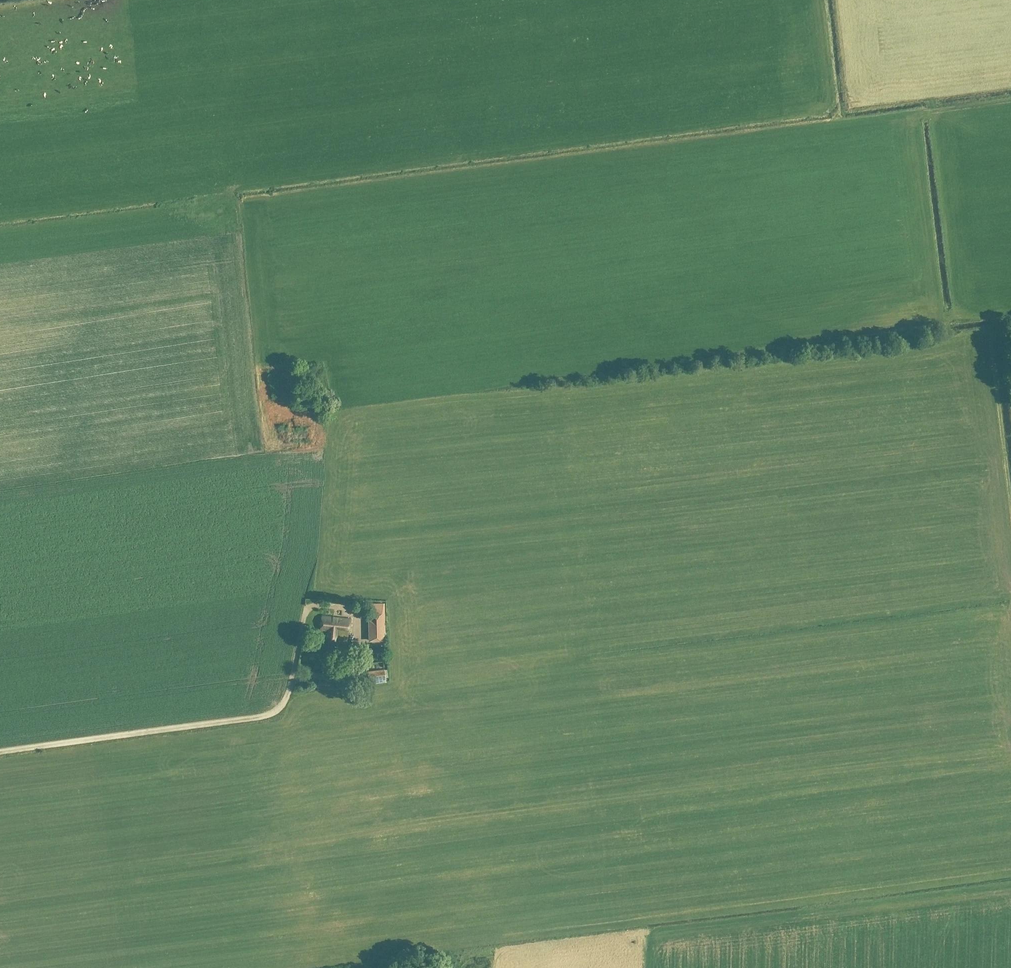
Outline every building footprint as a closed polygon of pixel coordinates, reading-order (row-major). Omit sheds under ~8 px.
[(371,604),(372,615),(384,614),(383,604),(371,604)] [(369,615),(370,640),(384,641),(384,614),(372,615),(369,615)] [(321,631),(329,631),(327,642),(337,643),(337,642),(346,643),(347,633),(348,634),(350,619),(322,616),(321,631)] [(384,670),(368,672),(369,680),(386,678),(384,670)]
